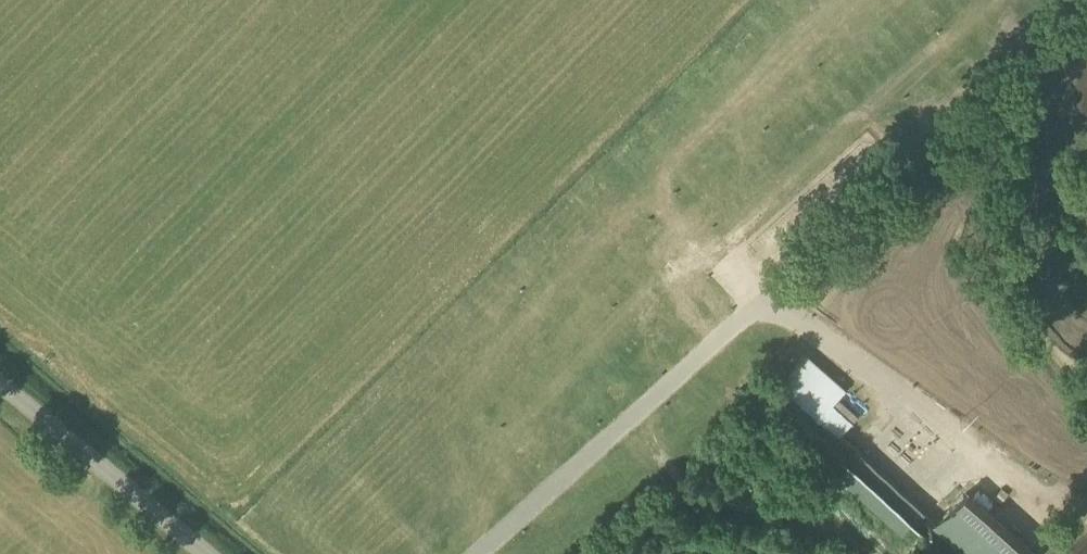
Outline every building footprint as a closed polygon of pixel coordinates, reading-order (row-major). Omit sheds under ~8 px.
[(852,469),(915,529),(936,507),(873,447),(852,469)] [(964,553),(1022,553),(966,505),(941,534),(964,553)]
